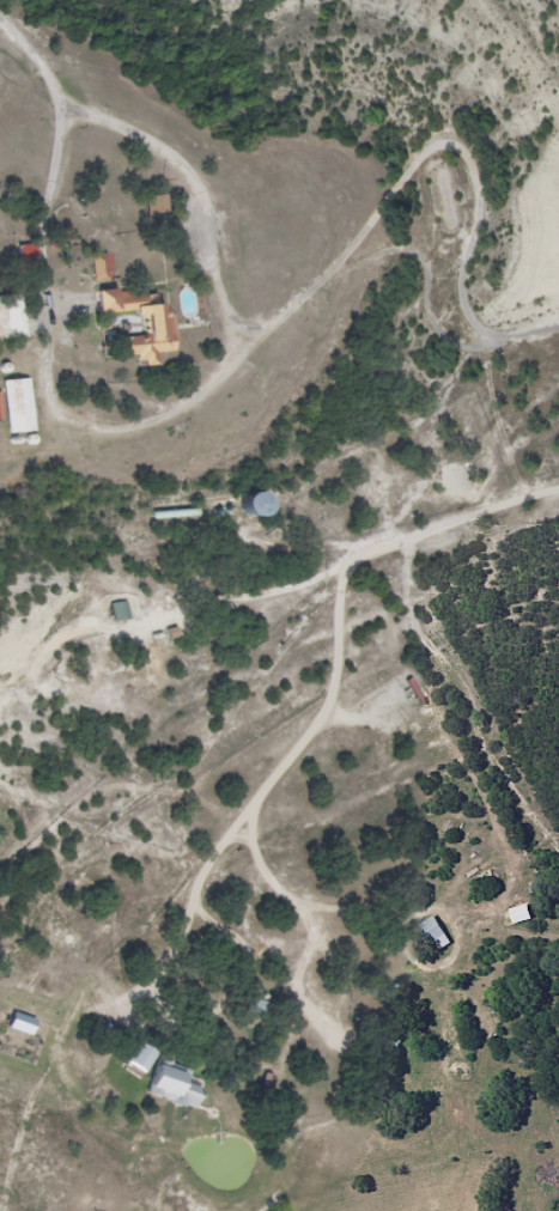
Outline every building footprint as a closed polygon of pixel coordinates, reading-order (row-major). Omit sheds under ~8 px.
[(146,196),(146,223),(159,223),(159,214),(165,214),(165,196),(146,196)] [(108,280),(103,256),(90,259),(95,283),(108,280)] [(156,291),(94,294),(95,314),(142,313),(143,337),(121,338),(122,356),(137,355),(137,366),(154,365),(153,353),(171,352),(169,313),(157,313),(156,291)] [(21,300),(0,300),(0,340),(21,340),(21,300)] [(32,432),(28,379),(2,381),(5,434),(32,432)] [(259,516),(259,495),(239,495),(239,516),(259,516)] [(265,1006),(258,1002),(253,1011),(260,1015),(265,1006)] [(189,1071),(154,1060),(143,1096),(192,1111),(198,1089),(184,1085),(189,1071)]
